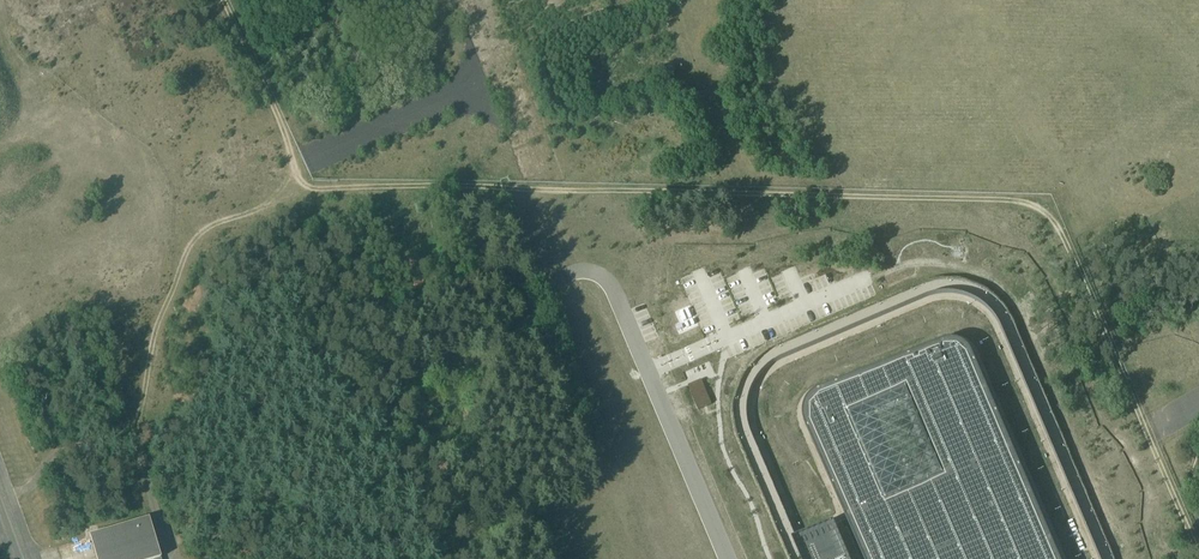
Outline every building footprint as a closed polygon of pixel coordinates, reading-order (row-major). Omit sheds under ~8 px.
[(970,356),(967,349),(964,346),(960,343),(955,341),(950,340),(944,341),(813,394),(809,395),(806,399),(803,402),(801,408),(800,412),(800,418),(800,423),(802,428),(860,558),(1059,558),(971,357),(970,356)] [(149,520),(115,530),(105,533),(90,537),(90,538),(92,538),(99,558),(160,558),(156,545),(153,533),(149,520)] [(792,538),(801,558),(850,558),(834,521),(796,537),(792,538)]
